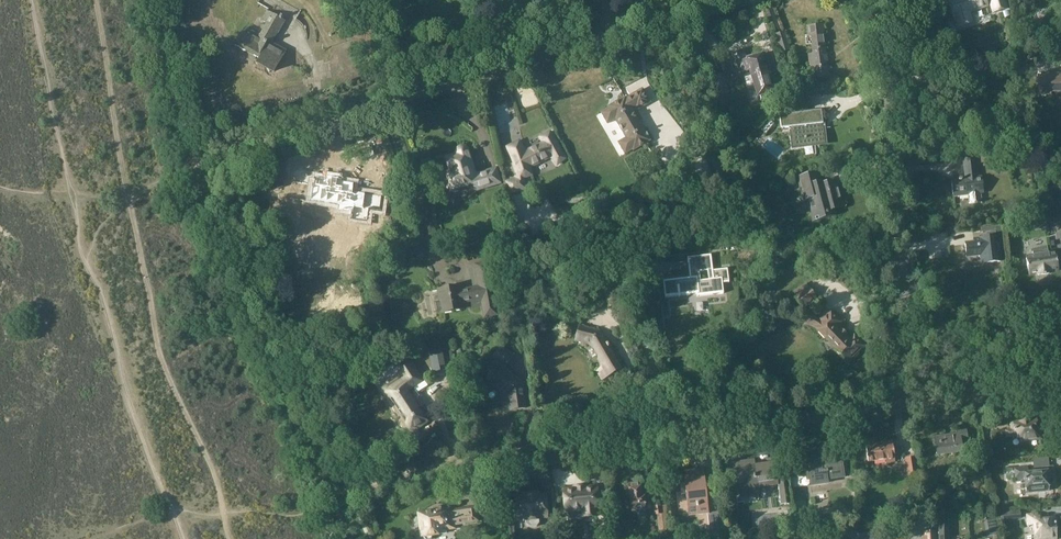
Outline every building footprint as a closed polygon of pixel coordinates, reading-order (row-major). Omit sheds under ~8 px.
[(948,0),(954,17),(955,17),(958,27),(972,23),(969,12),(988,6),(986,0),(948,0)] [(1005,0),(989,0),(994,13),(1007,8),(1005,0)] [(1008,11),(1001,13),(1003,19),(1010,16),(1008,11)] [(256,62),(273,72),(284,51),(271,43),(283,22),(266,12),(260,21),(266,24),(258,36),(244,28),(234,46),(257,59),(256,62)] [(810,63),(812,78),(828,76),(823,26),(808,28),(809,36),(812,36),(815,62),(810,63)] [(790,51),(785,32),(774,35),(780,53),(790,51)] [(743,51),(733,54),(737,69),(738,68),(740,73),(752,70),(761,100),(775,96),(769,74),(764,56),(746,61),(743,51)] [(1037,76),(1037,97),(1050,97),(1050,93),(1060,93),(1060,76),(1037,76)] [(600,113),(606,124),(614,119),(625,139),(617,143),(624,155),(631,150),(632,151),(649,142),(632,111),(648,101),(641,89),(624,99),(624,98),(607,107),(608,109),(600,113)] [(798,111),(798,113),(779,115),(781,129),(789,128),(792,150),(827,146),(825,123),(823,123),(821,110),(806,112),(806,110),(808,109),(807,96),(793,97),(795,111),(798,111)] [(766,135),(770,129),(765,125),(761,130),(766,135)] [(532,177),(530,168),(550,158),(556,165),(565,159),(559,151),(550,133),(540,138),(543,143),(523,152),(518,142),(506,148),(506,149),(507,149),(512,160),(517,177),(505,181),(510,196),(527,190),(524,179),(532,177)] [(475,193),(502,184),(497,167),(477,174),(470,151),(469,148),(466,146),(463,145),(461,146),(458,147),(456,149),(455,152),(455,154),(444,157),(448,172),(444,173),(439,175),(444,192),(449,190),(450,193),(452,192),(454,194),(459,192),(461,190),(473,186),(475,193)] [(989,163),(988,153),(980,154),(981,164),(989,163)] [(969,194),(970,205),(982,203),(981,193),(984,193),(983,178),(978,179),(976,154),(963,155),(966,180),(952,182),(953,196),(969,194)] [(706,161),(710,174),(726,170),(722,156),(706,161)] [(814,173),(797,177),(801,192),(804,201),(807,200),(812,219),(813,222),(836,216),(835,210),(844,208),(836,180),(828,182),(828,180),(820,182),(817,172),(814,173)] [(274,191),(285,187),(281,177),(270,182),(274,191)] [(337,211),(351,213),(352,213),(353,207),(362,208),(364,194),(352,192),(353,183),(341,182),(341,179),(336,179),(336,180),(331,180),(331,178),(326,177),(326,179),(315,178),(314,185),(311,184),(309,201),(338,205),(337,211)] [(1032,204),(1022,206),(1023,212),(1033,211),(1032,204)] [(1048,220),(1050,235),(1056,234),(1060,233),(1060,219),(1048,220)] [(1000,226),(987,228),(988,234),(1001,233),(1000,226)] [(974,243),(965,244),(967,257),(980,255),(981,264),(991,263),(1000,262),(998,236),(996,237),(987,238),(973,239),(974,243)] [(421,249),(415,244),(405,254),(411,260),(421,249)] [(1055,254),(1048,255),(1047,247),(1032,249),(1033,257),(1026,258),(1028,275),(1038,274),(1038,276),(1049,274),(1049,272),(1058,270),(1055,254)] [(694,280),(664,283),(665,296),(698,293),(698,295),(724,293),(723,283),(729,282),(727,270),(712,271),(710,255),(688,258),(690,274),(693,273),(694,280)] [(458,287),(437,290),(441,314),(463,310),(462,303),(471,302),(472,308),(485,306),(487,318),(498,316),(488,262),(474,264),(479,287),(468,289),(469,292),(460,293),(458,287)] [(817,298),(806,283),(794,292),(796,295),(794,297),(803,309),(817,298)] [(812,326),(815,328),(827,340),(829,338),(837,346),(834,350),(847,363),(863,347),(854,337),(850,341),(836,327),(840,323),(828,311),(818,320),(810,317),(808,319),(806,317),(805,324),(808,325),(812,326)] [(579,326),(575,341),(591,346),(598,357),(597,361),(601,367),(596,372),(601,382),(607,378),(621,370),(620,368),(598,332),(579,326)] [(461,331),(450,334),(452,340),(455,339),(456,343),(457,343),(460,358),(465,358),(461,331)] [(388,347),(380,335),(372,340),(379,353),(388,347)] [(433,372),(448,369),(443,345),(428,348),(433,372)] [(496,376),(490,383),(508,398),(510,411),(525,409),(521,384),(502,368),(504,366),(505,367),(514,355),(502,346),(493,357),(497,360),(489,370),(496,376)] [(405,383),(387,395),(411,431),(427,421),(407,390),(421,381),(407,360),(395,368),(405,383)] [(1004,431),(1005,438),(1018,436),(1019,442),(1030,441),(1030,439),(1039,437),(1037,426),(1036,426),(1035,420),(1010,424),(1011,430),(1004,431)] [(962,453),(960,439),(966,438),(965,430),(958,431),(959,434),(933,438),(936,457),(962,453)] [(875,438),(865,440),(868,462),(885,460),(886,464),(895,462),(892,447),(897,447),(896,440),(876,443),(875,438)] [(991,443),(984,445),(987,459),(994,457),(991,443)] [(974,458),(982,456),(980,446),(972,447),(974,458)] [(788,478),(789,489),(800,488),(799,484),(810,483),(811,486),(827,484),(827,481),(843,478),(841,464),(821,467),(819,452),(806,453),(808,467),(809,475),(805,475),(788,478)] [(916,457),(904,459),(905,465),(901,466),(902,475),(907,475),(907,476),(919,474),(916,457)] [(737,485),(739,484),(741,496),(760,493),(759,488),(777,485),(773,464),(756,467),(755,461),(736,464),(738,476),(735,476),(734,478),(735,483),(737,485)] [(1024,479),(1025,492),(1048,490),(1046,472),(1027,474),(1026,467),(1014,468),(1015,480),(1024,479)] [(689,514),(708,512),(703,469),(684,471),(685,483),(680,484),(681,494),(686,493),(689,514)] [(791,504),(789,489),(788,478),(788,476),(778,478),(781,506),(791,504)] [(627,485),(631,511),(647,509),(645,496),(643,497),(643,493),(641,493),(639,483),(627,485)] [(574,490),(563,492),(566,514),(567,513),(568,522),(584,520),(584,518),(598,517),(597,510),(598,510),(596,488),(587,489),(586,486),(574,487),(574,490)] [(523,498),(514,499),(515,520),(523,520),(524,523),(526,522),(526,525),(530,528),(537,528),(540,524),(540,521),(542,521),(542,518),(548,518),(547,496),(540,497),(540,493),(522,494),(523,498)] [(669,530),(666,505),(654,507),(656,515),(657,515),(660,531),(669,530)] [(423,538),(424,538),(432,538),(433,536),(447,534),(446,530),(454,529),(453,525),(478,522),(476,508),(445,512),(445,511),(444,510),(443,510),(443,511),(418,515),(422,538),(423,538)] [(706,528),(707,538),(728,538),(726,528),(721,528),(719,513),(709,514),(710,527),(706,528)] [(1039,514),(1026,515),(1027,527),(1034,526),(1035,538),(1045,538),(1056,537),(1054,524),(1052,524),(1051,520),(1040,521),(1039,514)] [(793,529),(791,516),(780,517),(782,530),(793,529)] [(599,518),(601,538),(610,538),(608,517),(599,518)] [(948,520),(939,520),(939,538),(948,538),(948,520)] [(876,526),(857,528),(857,538),(877,538),(876,526)] [(935,531),(924,532),(924,536),(921,537),(922,538),(935,538),(935,531)]
